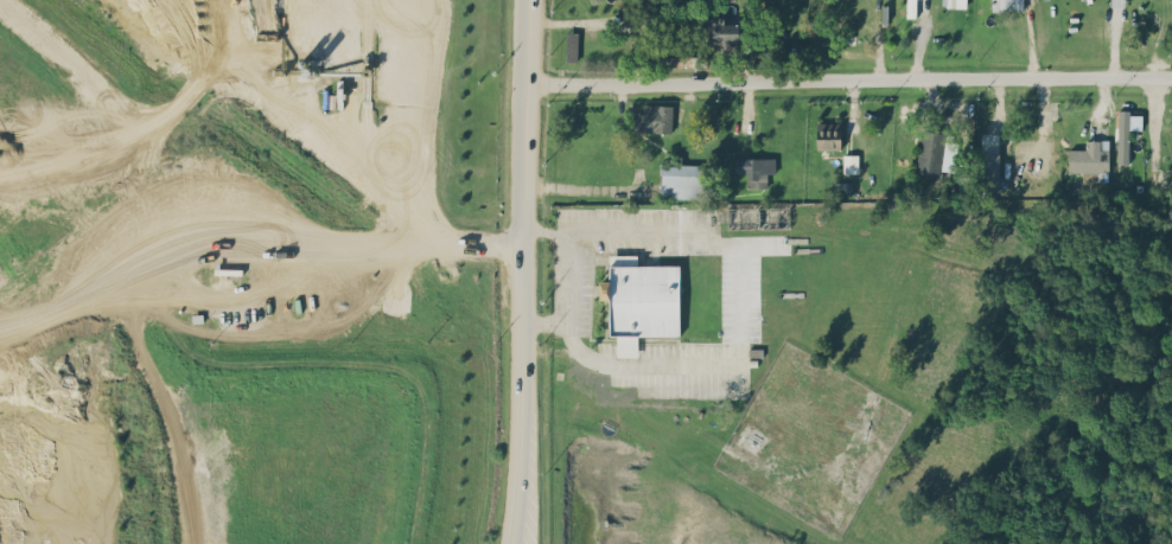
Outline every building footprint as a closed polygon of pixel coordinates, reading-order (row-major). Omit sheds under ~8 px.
[(646,11),(675,10),(675,0),(646,0),(646,11)] [(906,17),(916,17),(917,0),(907,0),(906,17)] [(1023,9),(1023,0),(991,0),(992,10),(1023,9)] [(703,50),(730,49),(730,42),(739,41),(739,23),(725,23),(724,17),(702,17),(703,50)] [(578,31),(567,31),(566,61),(578,61),(578,31)] [(634,131),(673,133),(673,105),(643,104),(643,113),(634,112),(634,131)] [(1130,110),(1119,109),(1117,163),(1129,163),(1130,110)] [(816,149),(841,149),(841,122),(817,122),(816,149)] [(917,176),(942,177),(945,132),(919,130),(917,176)] [(1068,148),(1068,171),(1108,172),(1109,140),(1085,139),(1085,149),(1068,148)] [(999,153),(979,153),(978,191),(998,191),(999,153)] [(843,171),(857,172),(857,156),(844,156),(843,171)] [(735,158),(735,172),(747,171),(748,188),(767,187),(767,173),(776,172),(775,157),(735,158)] [(659,197),(709,198),(710,164),(660,163),(659,197)] [(680,264),(638,264),(638,254),(610,254),(610,281),(600,281),(600,299),(609,299),(609,335),(617,335),(617,356),(638,356),(638,335),(680,335),(680,264)]
